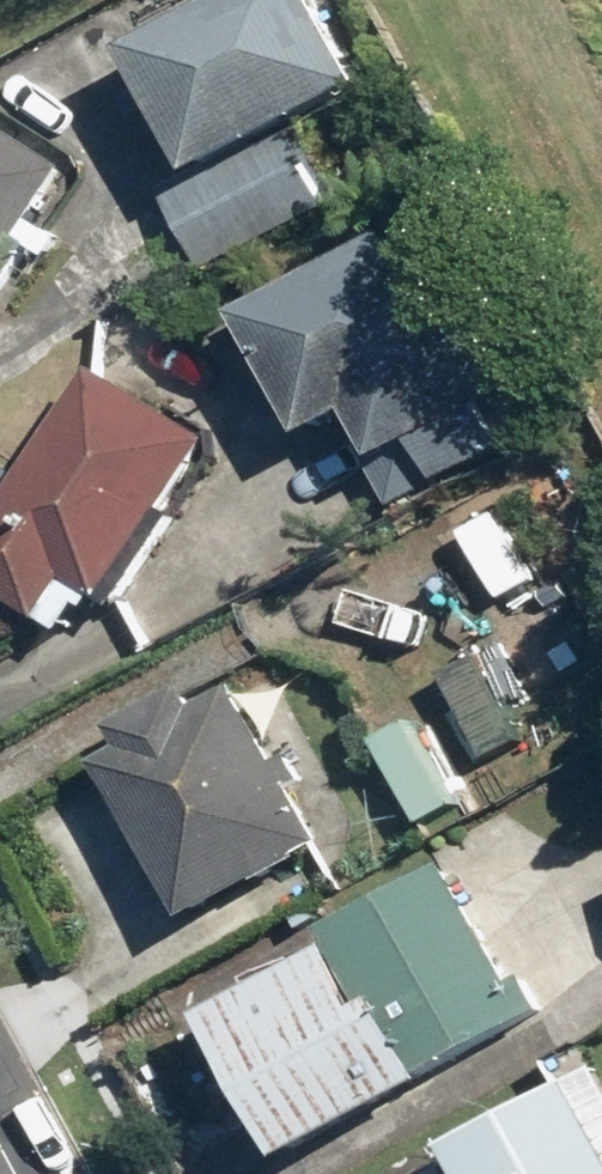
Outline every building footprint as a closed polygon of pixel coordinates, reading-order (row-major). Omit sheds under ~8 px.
[(148,39),(217,169),(396,75),(356,0),(222,0),(148,39)] [(92,162),(0,106),(0,313),(92,162)] [(327,139),(188,213),(217,265),(356,191),(327,139)] [(429,222),(255,312),(317,430),(358,409),(387,465),(413,452),(431,487),(538,432),(429,222)] [(0,454),(0,575),(98,629),(117,595),(137,605),(234,429),(116,363),(50,481),(0,454)] [(497,647),(460,667),(510,760),(547,739),(497,647)] [(141,746),(107,765),(190,913),(340,830),(252,672),(220,690),(209,670),(125,717),(141,746)] [(437,727),(400,747),(447,835),(485,816),(437,727)] [(300,957),(187,1017),(261,1157),(504,1030),(417,866),(288,933),(300,957)] [(576,1066),(439,1142),(457,1173),(601,1173),(601,1113),(576,1066)]
